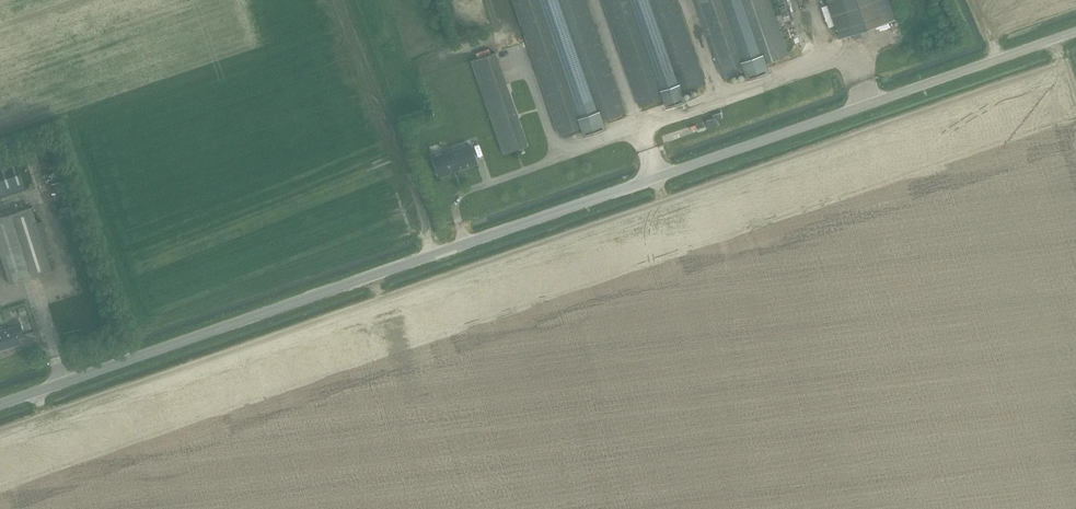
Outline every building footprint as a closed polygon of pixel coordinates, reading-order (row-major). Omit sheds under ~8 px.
[(560,134),(588,124),(591,134),(613,126),(610,117),(624,112),(586,0),(514,0),(560,134)] [(641,106),(662,99),(665,108),(687,101),(684,91),(705,84),(676,0),(604,0),(641,106)] [(723,77),(745,70),(748,80),(770,72),(766,63),(788,55),(769,0),(697,0),(723,77)] [(840,37),(852,33),(854,39),(862,37),(860,30),(895,18),(889,0),(828,0),(840,37)] [(503,153),(527,145),(495,52),(471,60),(503,153)] [(213,93),(194,102),(197,109),(203,107),(216,101),(213,93)] [(203,107),(197,109),(200,116),(219,108),(216,101),(203,107)] [(174,106),(155,114),(158,121),(177,114),(174,106)] [(219,108),(200,116),(203,124),(222,116),(219,108)] [(709,128),(719,125),(717,120),(722,118),(721,113),(712,115),(713,118),(706,121),(709,128)] [(177,114),(158,122),(160,129),(180,121),(177,114)] [(222,116),(203,124),(206,131),(225,123),(222,116)] [(435,116),(428,118),(430,126),(437,125),(435,116)] [(129,121),(107,130),(110,138),(132,130),(129,121)] [(180,122),(160,129),(163,136),(183,129),(180,122)] [(226,123),(206,131),(209,138),(229,131),(226,123)] [(183,129),(163,136),(166,144),(185,137),(183,129)] [(132,130),(110,138),(113,145),(135,137),(132,130)] [(229,131),(209,138),(212,145),(231,138),(229,131)] [(94,135),(75,142),(78,150),(97,143),(94,135)] [(135,137),(113,145),(116,153),(137,144),(135,137)] [(185,137),(166,144),(169,152),(188,145),(185,137)] [(231,138),(212,146),(215,153),(234,146),(231,138)] [(97,143),(78,150),(80,158),(99,150),(97,143)] [(470,144),(433,157),(439,176),(476,163),(470,144)] [(137,145),(116,153),(119,160),(140,152),(137,145)] [(188,145),(169,152),(171,159),(191,152),(188,145)] [(234,146),(215,153),(217,160),(237,153),(234,146)] [(99,150),(80,158),(83,164),(102,158),(99,150)] [(140,152),(119,160),(121,167),(143,159),(140,152)] [(191,152),(172,160),(174,167),(194,160),(191,152)] [(237,153),(217,160),(220,167),(240,160),(237,153)] [(0,162),(0,194),(24,186),(15,157),(0,162)] [(102,158),(83,165),(86,172),(104,165),(102,158)] [(143,159),(121,167),(124,174),(146,166),(143,159)] [(194,160),(174,167),(177,174),(196,167),(194,160)] [(105,165),(86,172),(88,179),(107,172),(105,165)] [(145,167),(124,174),(127,182),(148,174),(145,167)] [(196,167),(177,175),(180,182),(199,174),(196,167)] [(107,172),(88,179),(91,186),(110,179),(107,172)] [(148,174),(127,182),(130,189),(151,181),(148,174)] [(110,179),(91,186),(93,193),(112,186),(110,179)] [(151,181),(130,189),(133,196),(154,188),(151,181)] [(112,186),(93,194),(96,200),(115,193),(112,186)] [(251,191),(243,194),(250,213),(258,211),(251,191)] [(115,193),(96,200),(98,207),(117,200),(115,193)] [(243,194),(236,197),(243,216),(250,214),(243,194)] [(236,197),(229,200),(236,219),(243,216),(236,197)] [(229,200),(221,202),(229,222),(236,219),(229,200)] [(221,202),(214,205),(221,225),(228,222),(221,202)] [(214,205),(207,208),(214,227),(221,225),(214,205)] [(52,270),(45,248),(51,246),(42,220),(36,222),(31,207),(0,217),(0,254),(9,283),(52,270)] [(207,208),(199,210),(207,230),(214,227),(207,208)] [(199,210),(192,213),(199,232),(207,230),(199,210)] [(161,223),(153,226),(161,245),(168,242),(161,223)] [(153,226),(146,228),(153,248),(161,245),(153,226)] [(146,228),(139,231),(146,250),(153,248),(146,228)] [(139,231),(132,233),(139,253),(146,250),(139,231)] [(132,233),(124,236),(132,256),(139,253),(132,233)] [(124,236),(117,239),(124,258),(132,256),(124,236)] [(117,239),(110,241),(117,261),(124,258),(117,239)] [(24,307),(17,309),(19,316),(26,314),(24,307)] [(24,336),(19,321),(12,324),(13,327),(0,331),(0,349),(19,343),(17,338),(24,336)]
